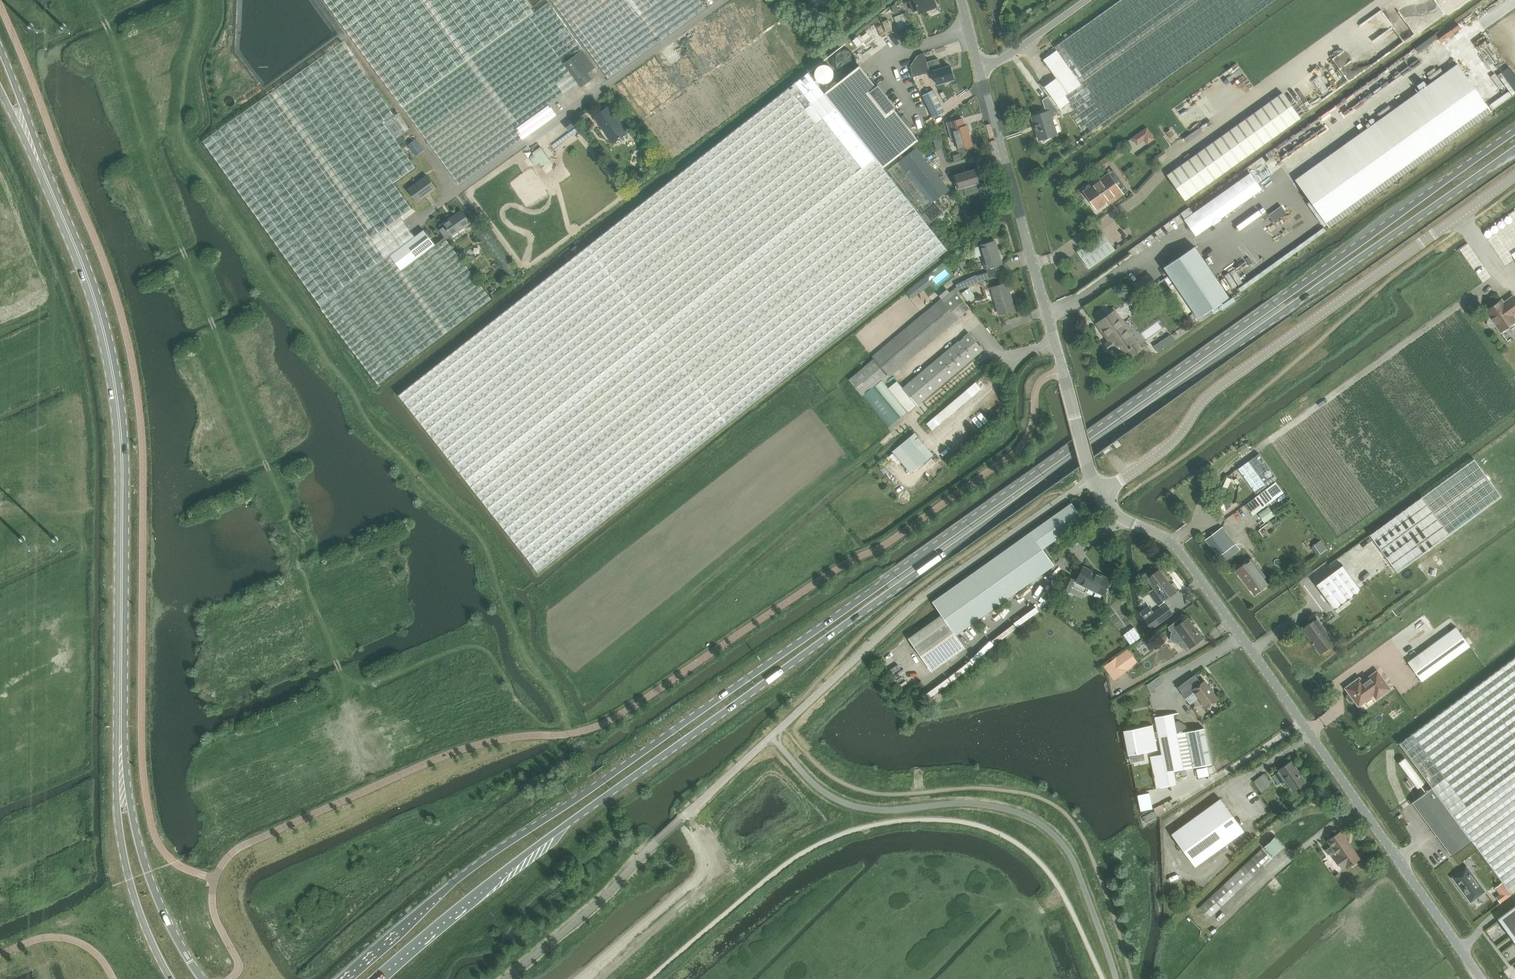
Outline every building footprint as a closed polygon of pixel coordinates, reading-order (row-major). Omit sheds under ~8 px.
[(460,185),(558,115),(550,104),(579,84),(564,63),(583,50),(583,49),(549,3),(535,13),(531,8),(526,0),(325,0),(460,185)] [(609,78),(706,8),(700,0),(552,0),(609,78)] [(937,6),(934,0),(913,0),(909,1),(914,12),(919,10),(920,13),(937,6)] [(1057,50),(1081,84),(1066,95),(1092,132),(1276,0),(1120,0),(1055,47),(1057,50)] [(894,18),(899,29),(911,23),(906,12),(894,18)] [(888,19),(882,21),(887,32),(892,30),(888,19)] [(1406,84),(1449,54),(1435,34),(1393,65),(1406,84)] [(344,44),(203,141),(379,384),(492,298),(445,237),(436,244),(402,270),(391,255),(412,239),(415,236),(401,216),(412,208),(394,182),(415,167),(395,138),(384,123),(395,115),(344,44)] [(579,84),(582,87),(593,79),(589,73),(596,68),(583,50),(564,63),(579,84)] [(1081,84),(1057,50),(1044,60),(1057,78),(1045,87),(1056,102),(1066,95),(1081,84)] [(918,55),(911,65),(912,77),(923,73),(933,71),(935,77),(937,84),(954,79),(950,66),(941,68),(939,59),(927,62),(925,53),(918,55)] [(871,57),(860,66),(876,86),(887,77),(871,57)] [(1295,179),(1329,227),(1491,111),(1458,64),(1295,179)] [(860,66),(825,94),(883,167),(918,139),(860,66)] [(947,249),(883,167),(825,94),(808,73),(399,395),(469,483),(538,571),(947,249)] [(923,95),(934,118),(945,112),(934,90),(923,95)] [(1300,118),(1283,93),(1168,175),(1186,200),(1300,118)] [(1032,116),(1040,140),(1042,139),(1044,142),(1050,138),(1050,137),(1057,135),(1052,118),(1060,112),(1048,96),(1043,100),(1046,112),(1032,116)] [(609,106),(594,117),(613,143),(621,138),(623,140),(626,140),(628,138),(629,135),(627,133),(628,133),(609,106)] [(395,115),(384,123),(395,138),(409,128),(398,113),(395,115)] [(959,150),(973,146),(967,126),(965,126),(963,119),(947,123),(952,140),(956,139),(959,150)] [(940,138),(933,140),(936,150),(943,148),(940,138)] [(413,151),(416,156),(424,150),(421,145),(416,139),(408,145),(413,151)] [(923,212),(933,203),(950,189),(917,147),(889,170),(923,212)] [(959,188),(979,182),(975,169),(955,175),(959,188)] [(1115,199),(1123,194),(1129,190),(1114,170),(1093,184),(1090,185),(1087,187),(1086,190),(1084,191),(1097,209),(1114,197),(1115,199)] [(1196,235),(1262,189),(1251,174),(1186,219),(1196,235)] [(418,201),(437,188),(428,176),(409,189),(418,201)] [(936,203),(923,214),(930,223),(944,212),(936,203)] [(443,223),(445,226),(441,229),(447,238),(451,234),(452,236),(471,223),(462,210),(443,223)] [(412,239),(391,255),(402,270),(436,244),(424,229),(415,236),(412,239)] [(1103,233),(1078,251),(1087,264),(1090,268),(1115,250),(1112,246),(1103,233)] [(986,269),(1002,264),(995,241),(979,245),(986,269)] [(1230,297),(1195,247),(1164,268),(1199,318),(1230,297)] [(999,315),(1015,310),(1007,283),(991,287),(999,315)] [(874,358),(888,374),(889,376),(958,319),(957,318),(970,308),(955,289),(942,300),(941,299),(872,356),(874,358)] [(1486,311),(1491,318),(1489,319),(1488,322),(1488,324),(1489,326),(1491,327),(1494,326),(1496,325),(1501,332),(1514,321),(1514,318),(1513,316),(1514,314),(1514,297),(1514,296),(1504,303),(1502,300),(1486,311)] [(1105,321),(1098,326),(1108,339),(1104,342),(1110,350),(1115,346),(1122,354),(1126,351),(1130,357),(1142,349),(1137,341),(1129,330),(1127,332),(1113,312),(1103,319),(1105,321)] [(918,405),(983,349),(969,332),(904,388),(918,405)] [(849,380),(862,395),(874,386),(881,379),(888,374),(874,358),(849,380)] [(882,379),(874,386),(901,418),(909,411),(889,388),(882,379)] [(897,381),(889,388),(909,411),(916,405),(897,381)] [(936,415),(927,423),(933,430),(982,389),(976,382),(967,390),(936,415)] [(874,386),(862,395),(862,396),(889,428),(901,418),(874,386)] [(915,432),(893,451),(894,453),(912,473),(934,454),(915,433),(915,432)] [(1238,468),(1256,493),(1277,478),(1259,453),(1238,468)] [(1474,459),(1370,535),(1398,572),(1502,497),(1474,459)] [(1227,477),(1220,493),(1224,495),(1232,479),(1227,477)] [(1250,489),(1243,480),(1240,483),(1246,491),(1250,489)] [(1282,493),(1275,483),(1256,497),(1264,507),(1282,493)] [(1248,497),(1243,490),(1237,493),(1243,501),(1248,497)] [(1224,497),(1219,498),(1222,511),(1227,510),(1232,506),(1230,500),(1225,502),(1224,497)] [(1255,497),(1245,505),(1251,512),(1261,505),(1255,497)] [(1055,564),(1043,548),(1084,519),(1072,502),(933,601),(942,614),(909,638),(933,671),(966,647),(957,634),(1055,564)] [(1268,506),(1258,514),(1264,523),(1275,515),(1268,506)] [(1218,557),(1235,544),(1222,527),(1205,540),(1218,557)] [(1254,595),(1269,585),(1264,578),(1266,577),(1252,558),(1236,569),(1254,595)] [(1108,587),(1112,580),(1084,566),(1077,581),(1075,580),(1075,579),(1068,576),(1062,588),(1070,591),(1072,586),(1085,592),(1088,587),(1105,595),(1108,588),(1109,587),(1108,587)] [(1163,600),(1176,591),(1160,569),(1146,578),(1154,589),(1149,592),(1159,605),(1164,601),(1163,600)] [(1348,600),(1347,599),(1352,595),(1350,591),(1340,578),(1335,582),(1330,575),(1317,584),(1335,609),(1348,600)] [(1161,607),(1145,619),(1151,628),(1152,629),(1154,627),(1168,617),(1161,607)] [(1193,625),(1188,617),(1183,621),(1181,618),(1168,626),(1172,632),(1171,632),(1170,638),(1173,642),(1179,643),(1180,642),(1185,650),(1189,647),(1190,648),(1202,638),(1193,625)] [(1320,654),(1335,643),(1318,619),(1303,629),(1320,654)] [(1470,646),(1456,626),(1408,662),(1422,681),(1470,646)] [(1138,662),(1128,648),(1104,666),(1114,680),(1138,662)] [(1432,788),(1471,840),(1507,889),(1514,883),(1514,658),(1399,744),(1432,788)] [(1355,700),(1359,705),(1374,694),(1377,698),(1390,688),(1377,671),(1362,682),(1360,678),(1346,688),(1350,693),(1348,695),(1347,697),(1350,701),(1353,702),(1355,700)] [(1205,680),(1202,683),(1195,674),(1178,686),(1186,697),(1194,692),(1206,708),(1218,699),(1205,680)] [(1168,772),(1184,769),(1177,733),(1173,714),(1156,717),(1164,760),(1155,762),(1160,787),(1170,785),(1168,772)] [(1124,730),(1129,755),(1158,749),(1153,724),(1124,730)] [(1205,728),(1187,731),(1177,733),(1184,769),(1212,763),(1205,728)] [(1293,791),(1307,782),(1292,760),(1278,770),(1279,771),(1273,776),(1278,784),(1285,780),(1293,791)] [(1262,793),(1273,785),(1264,773),(1253,781),(1262,793)] [(1471,840),(1432,788),(1412,802),(1451,855),(1471,840)] [(1329,803),(1332,800),(1328,794),(1324,797),(1329,803)] [(1196,867),(1244,832),(1221,799),(1172,834),(1196,867)] [(1332,846),(1325,850),(1328,855),(1335,850),(1337,853),(1333,856),(1342,869),(1346,867),(1347,867),(1360,858),(1356,853),(1341,831),(1328,840),(1332,846)] [(1273,856),(1284,845),(1275,836),(1264,847),(1273,856)] [(1263,848),(1258,852),(1199,908),(1209,918),(1273,858),(1263,848)] [(1470,902),(1485,891),(1467,867),(1453,878),(1470,902)] [(1499,918),(1514,940),(1514,906),(1499,918)]
